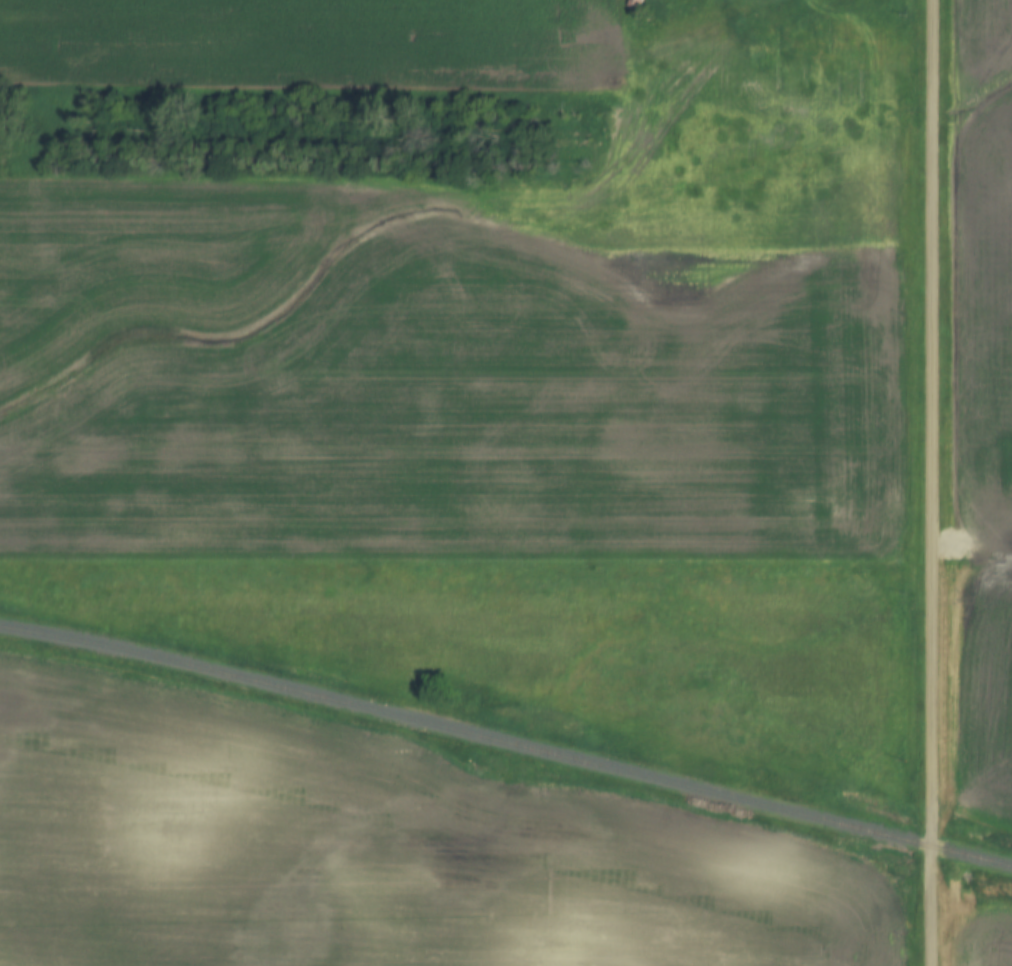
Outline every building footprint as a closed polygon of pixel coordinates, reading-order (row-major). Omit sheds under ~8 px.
[(639,10),(643,0),(630,0),(628,5),(639,10)]
